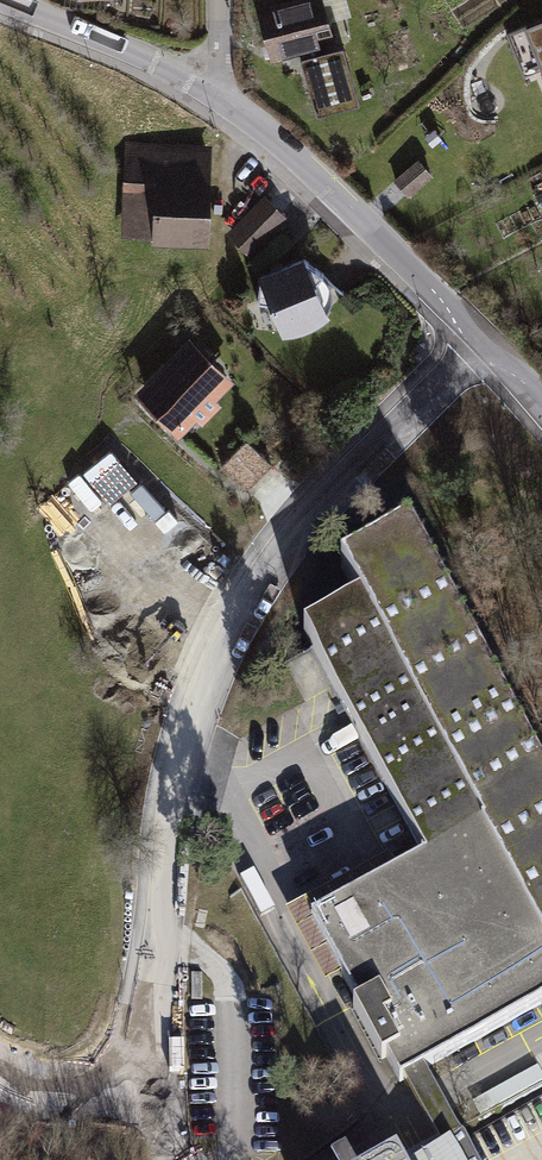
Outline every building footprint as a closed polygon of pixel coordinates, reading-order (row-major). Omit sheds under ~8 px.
[(257,8),(276,60),(322,47),(321,43),(336,40),(323,0),(261,0),(263,7),(257,8)] [(506,34),(523,76),(540,70),(541,74),(541,19),(506,34)] [(345,45),(302,59),(318,116),(361,104),(345,45)] [(213,144),(126,141),(124,179),(155,181),(153,245),(210,247),(213,144)] [(412,192),(435,171),(422,156),(399,177),(412,192)] [(291,220),(266,195),(227,232),(252,258),(291,220)] [(304,255),(259,276),(285,341),(332,323),(304,255)] [(238,386),(191,336),(135,392),(184,441),(238,386)] [(317,923),(402,1078),(541,1002),(541,774),(412,535),(342,573),(361,609),(309,637),(431,861),(317,923)]
